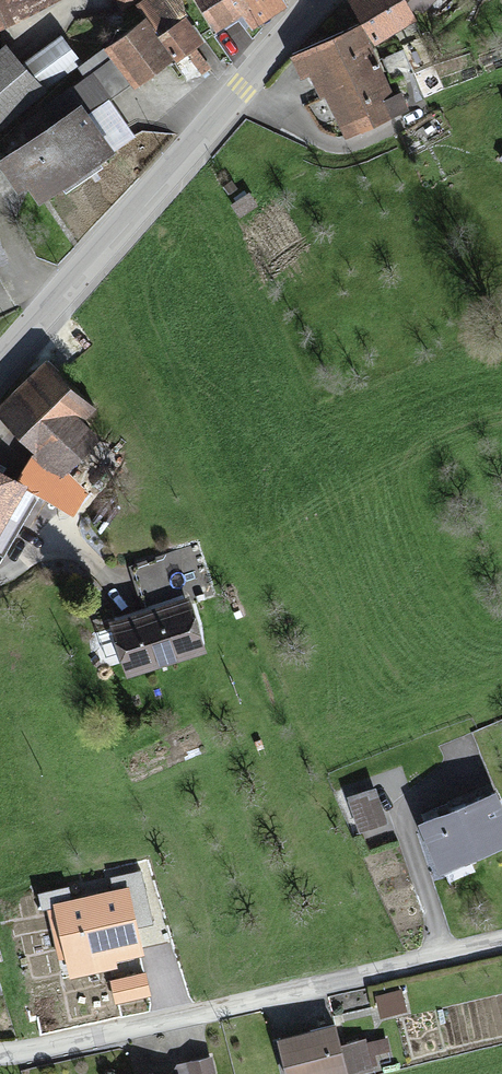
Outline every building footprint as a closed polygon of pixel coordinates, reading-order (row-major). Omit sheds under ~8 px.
[(53,0),(0,0),(0,22),(53,0)] [(104,54),(130,92),(201,43),(171,0),(149,0),(134,10),(145,25),(104,54)] [(209,39),(285,0),(189,0),(209,39)] [(350,2),(369,44),(405,28),(392,0),(354,0),(350,2)] [(354,31),(300,58),(343,143),(397,116),(354,31)] [(73,72),(55,45),(12,75),(3,61),(0,63),(0,123),(73,72)] [(0,160),(0,176),(14,196),(25,189),(36,206),(107,158),(74,110),(0,160)] [(0,404),(0,425),(50,478),(89,441),(65,416),(77,404),(41,366),(0,404)] [(5,557),(35,498),(0,480),(0,555),(5,557)] [(182,604),(108,627),(124,676),(197,654),(182,604)] [(373,795),(346,803),(355,833),(382,824),(373,795)] [(417,832),(437,877),(501,847),(501,829),(489,800),(417,832)] [(127,890),(55,906),(71,977),(115,967),(113,961),(142,954),(127,890)] [(274,1048),(281,1073),(347,1073),(366,1069),(359,1043),(335,1050),(330,1032),(274,1048)] [(184,1067),(186,1073),(210,1073),(207,1062),(184,1067)]
